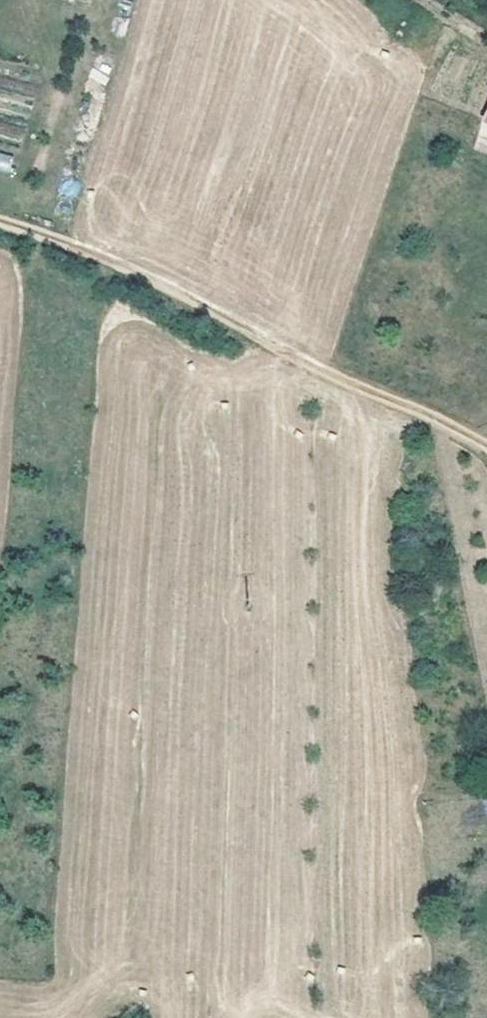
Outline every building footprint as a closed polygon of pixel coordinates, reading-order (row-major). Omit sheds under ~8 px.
[(10,170),(13,154),(0,152),(0,168),(10,170)]
